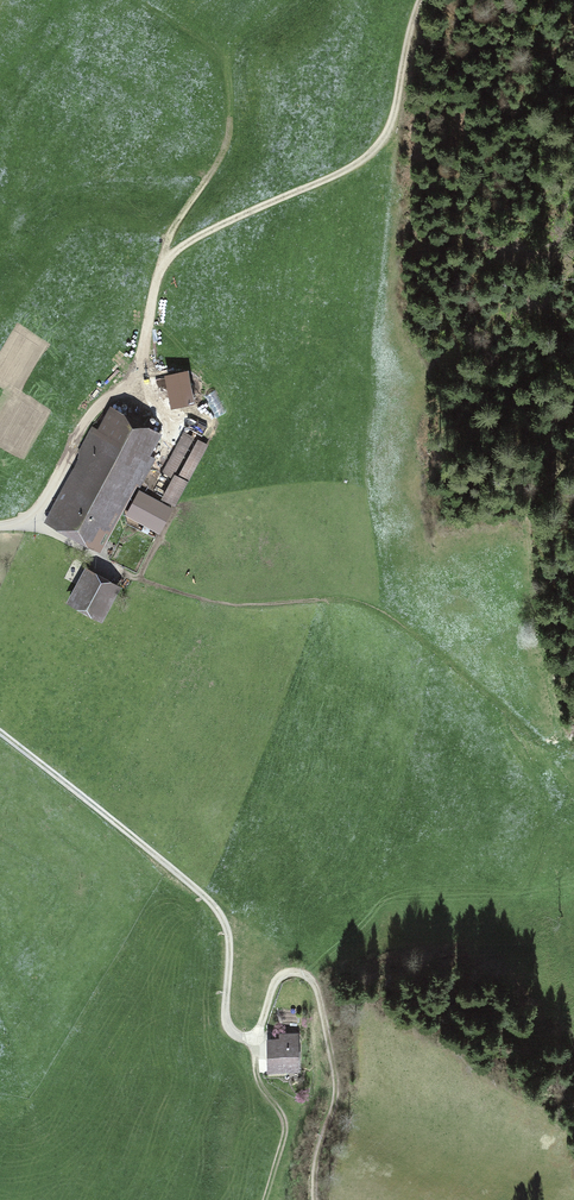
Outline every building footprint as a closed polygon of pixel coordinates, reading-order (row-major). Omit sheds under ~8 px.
[(173,405),(191,402),(191,401),(186,374),(172,376),(168,377),(173,405)] [(91,429),(81,447),(93,453),(57,519),(97,541),(143,456),(147,458),(159,437),(111,411),(99,433),(91,429)] [(165,472),(176,478),(165,498),(175,503),(207,445),(186,434),(165,472)] [(171,510),(140,493),(128,514),(160,532),(171,510)] [(116,587),(89,573),(74,601),(101,615),(116,587)] [(288,1042),(272,1042),(272,1067),(297,1068),(298,1035),(288,1035),(288,1042)]
